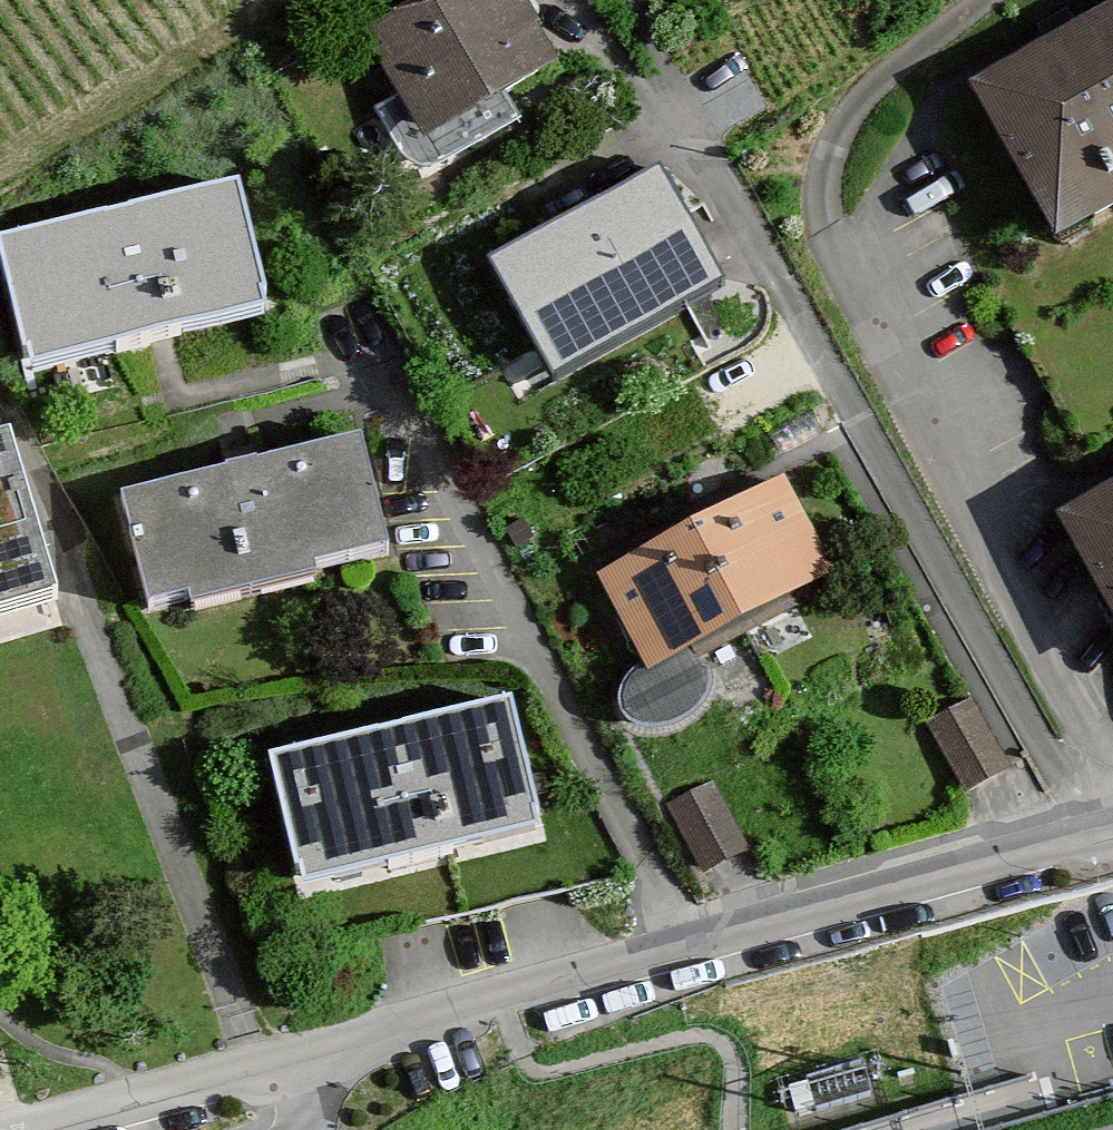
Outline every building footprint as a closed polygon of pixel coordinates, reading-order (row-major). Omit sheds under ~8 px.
[(371,41),(430,147),(559,76),(517,0),(444,0),(371,41)] [(982,92),(1063,245),(1112,218),(1112,22),(982,92)] [(659,166),(489,258),(554,377),(724,285),(659,166)] [(244,197),(4,253),(32,375),(272,320),(244,197)] [(51,587),(9,441),(0,443),(0,601),(51,587)] [(368,448),(127,505),(153,617),(394,560),(368,448)] [(791,487),(698,538),(748,630),(841,580),(791,487)] [(1069,531),(1112,610),(1112,507),(1069,531)] [(605,588),(655,681),(646,683),(640,686),(633,696),(630,703),(628,715),(631,725),(638,733),(651,736),(663,735),(681,731),(691,726),(700,718),(706,708),(710,695),(707,679),(697,658),(748,630),(698,538),(605,588)] [(976,707),(937,728),(974,796),(1013,775),(976,707)] [(517,712),(280,768),(309,892),(547,837),(517,712)] [(723,790),(673,813),(705,880),(754,857),(723,790)]
